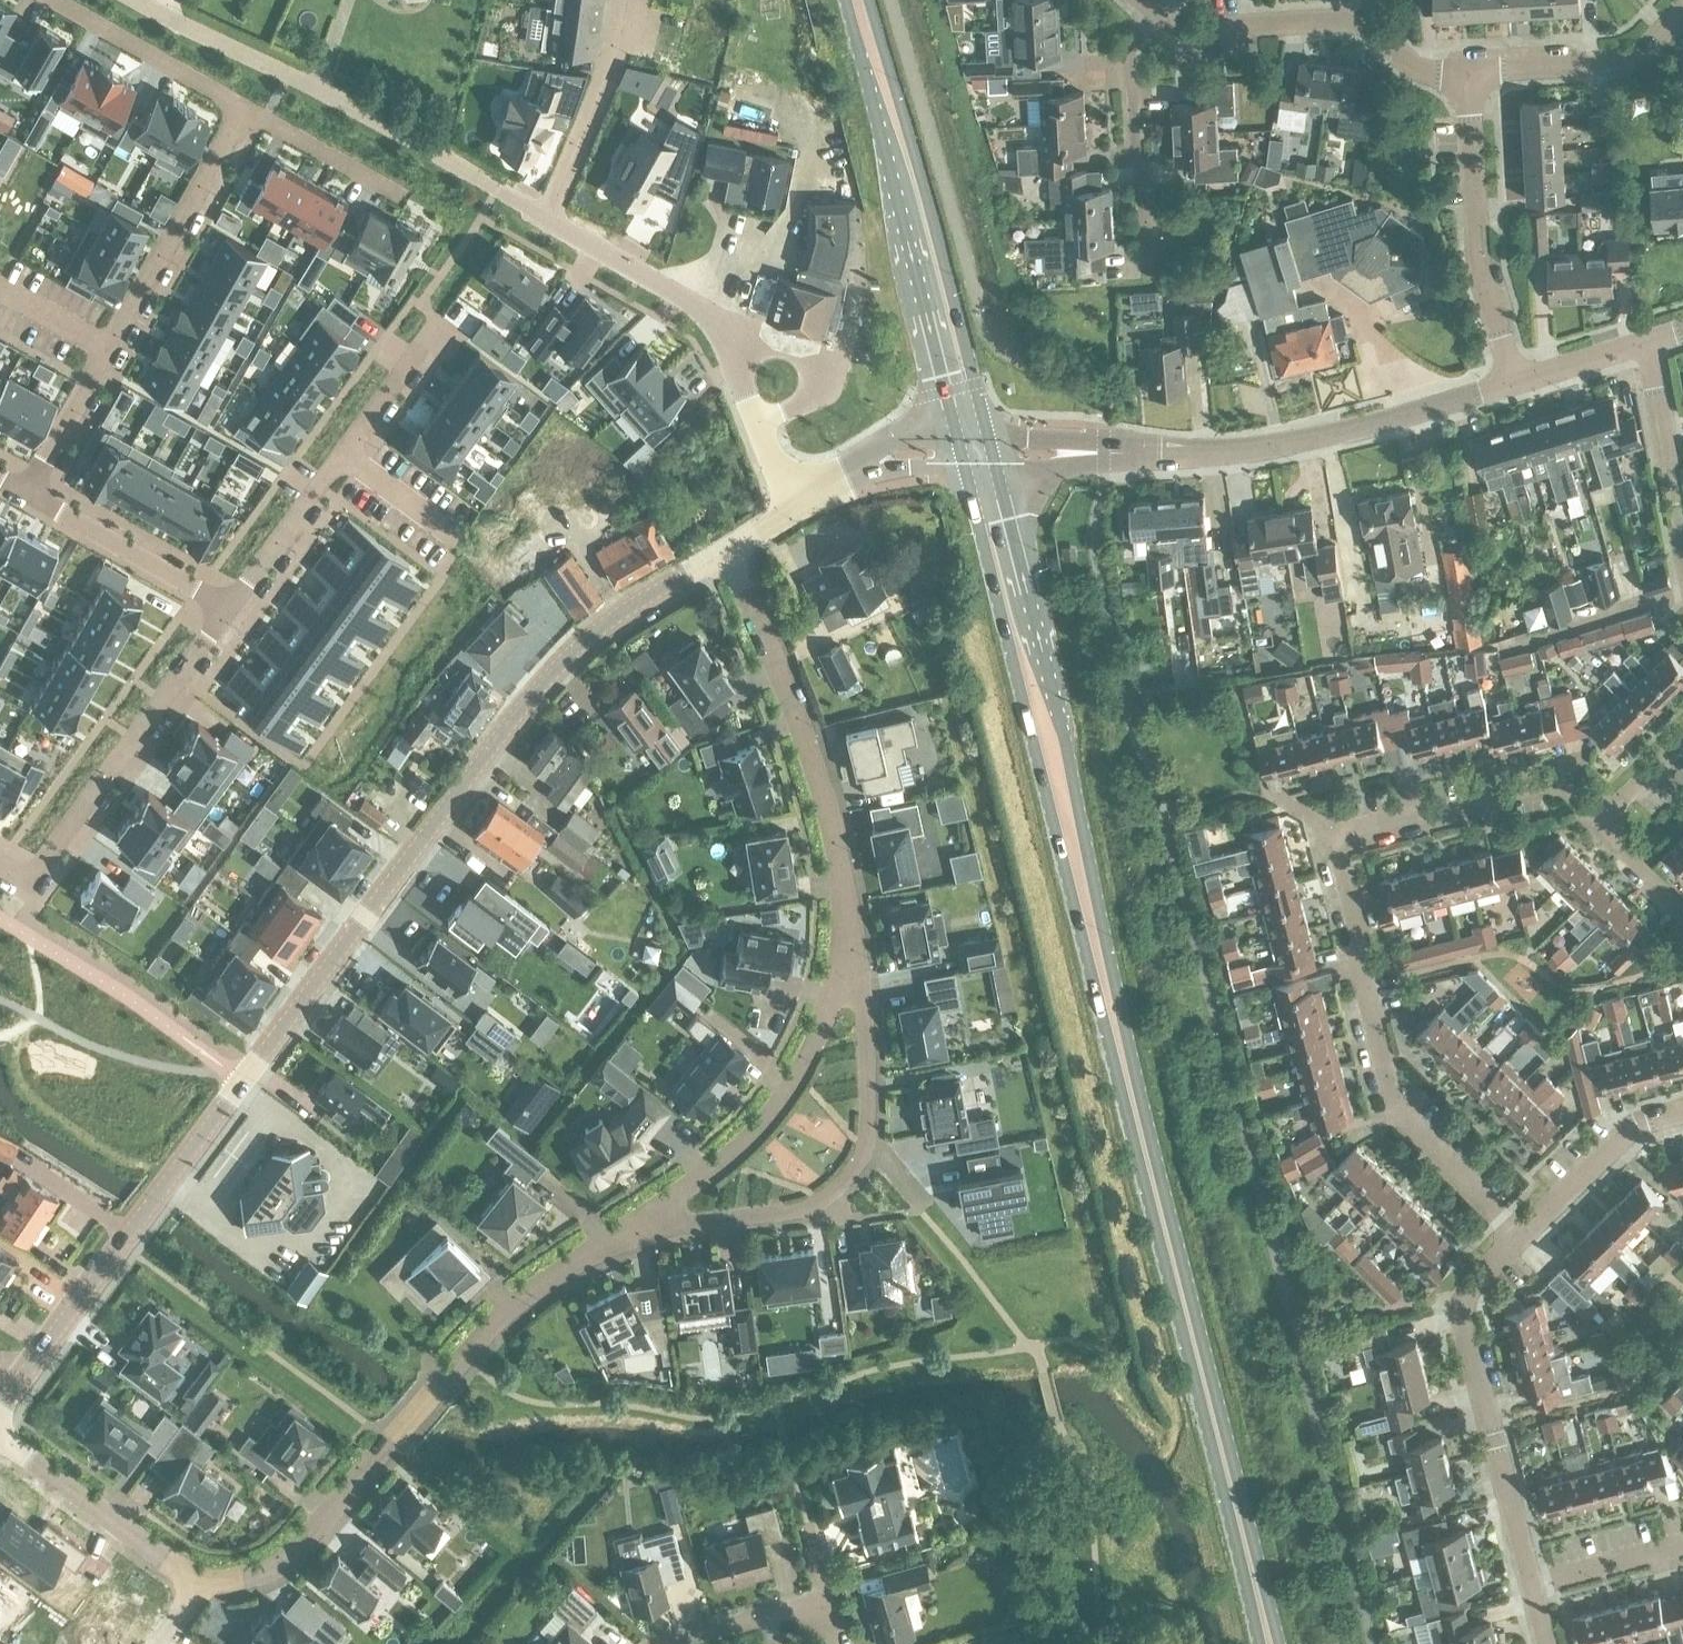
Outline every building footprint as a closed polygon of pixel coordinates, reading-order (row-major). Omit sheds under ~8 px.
[(256,5),(284,13),(288,0),(258,0),(256,5)] [(552,8),(602,15),(604,0),(553,0),(552,8)] [(1059,24),(1057,0),(999,0),(1000,11),(1016,10),(1017,26),(1059,24)] [(1461,16),(1460,0),(1422,0),(1422,14),(1436,13),(1436,18),(1461,16)] [(1484,15),(1483,0),(1460,0),(1461,16),(1484,15)] [(1510,14),(1509,0),(1483,0),(1484,15),(1510,14)] [(1533,12),(1533,0),(1509,0),(1510,14),(1533,12)] [(1557,11),(1556,0),(1533,0),(1533,12),(1557,11)] [(1557,11),(1581,9),(1581,0),(1556,0),(1557,11)] [(17,37),(4,30),(15,11),(0,3),(0,66),(17,37)] [(552,8),(546,49),(596,56),(602,15),(552,8)] [(1059,24),(1017,26),(1017,41),(1001,42),(1002,57),(1060,55),(1059,24)] [(0,66),(0,71),(13,79),(17,72),(41,85),(66,40),(40,25),(29,44),(17,37),(0,66)] [(59,79),(45,104),(57,111),(60,106),(84,119),(111,71),(100,64),(99,66),(86,59),(71,85),(59,79)] [(996,65),(996,61),(969,62),(973,79),(1014,76),(1014,64),(996,65)] [(1325,108),(1331,65),(1302,61),(1297,91),(1283,89),(1278,125),(1305,128),(1308,105),(1325,108)] [(627,65),(621,79),(652,90),(659,73),(627,65)] [(1331,65),(1325,108),(1341,110),(1338,133),(1369,137),(1374,102),(1356,99),(1360,69),(1331,65)] [(500,118),(492,136),(495,137),(494,140),(522,154),(523,151),(527,153),(535,134),(538,135),(545,121),(541,119),(549,102),(568,110),(582,74),(544,69),(539,81),(533,95),(514,86),(512,92),(505,89),(494,115),(500,118)] [(84,119),(81,124),(105,137),(104,139),(116,146),(118,142),(131,119),(119,113),(134,87),(122,79),(123,77),(111,71),(84,119)] [(1043,123),(1086,121),(1084,92),(1065,93),(1064,78),(1015,81),(1016,96),(1042,94),(1043,123)] [(1175,133),(1218,131),(1217,114),(1235,113),(1234,83),(1192,85),(1193,103),(1174,104),(1175,133)] [(706,88),(697,93),(702,100),(710,95),(706,88)] [(1589,124),(1605,123),(1603,91),(1587,92),(1589,124)] [(131,119),(118,142),(132,150),(136,142),(158,155),(186,106),(175,99),(173,101),(161,94),(145,122),(133,116),(131,119)] [(1524,128),(1562,126),(1560,100),(1523,102),(1524,128)] [(158,155),(156,159),(180,173),(209,122),(196,114),(198,112),(186,106),(158,155)] [(637,137),(612,190),(644,205),(658,170),(678,179),(695,126),(673,118),(666,135),(647,126),(641,139),(637,137)] [(1021,174),(1050,172),(1075,170),(1074,150),(1088,149),(1086,121),(1043,123),(1045,146),(1020,147),(1021,174)] [(1605,123),(1589,124),(1590,135),(1606,134),(1605,123)] [(1526,151),(1563,149),(1562,126),(1524,128),(1526,151)] [(1218,131),(1175,133),(1177,161),(1197,160),(1198,181),(1240,179),(1238,146),(1219,147),(1218,131)] [(9,137),(6,143),(18,151),(22,144),(9,137)] [(779,203),(788,161),(711,145),(705,172),(748,181),(744,196),(779,203)] [(1271,161),(1300,165),(1302,151),(1273,147),(1271,161)] [(1527,176),(1564,174),(1563,149),(1526,151),(1527,176)] [(1381,185),(1384,162),(1385,160),(1372,158),(1368,183),(1381,185)] [(250,179),(235,205),(247,212),(252,205),(276,218),(301,174),(277,160),(262,186),(250,179)] [(1592,173),(1608,172),(1607,161),(1591,162),(1592,173)] [(1257,181),(1263,167),(1255,163),(1248,177),(1257,181)] [(1068,220),(1113,217),(1111,187),(1086,189),(1085,170),(1075,170),(1050,172),(1052,204),(1067,203),(1068,220)] [(1608,172),(1592,173),(1592,183),(1608,182),(1608,172)] [(85,174),(77,189),(88,195),(96,181),(85,174)] [(301,174),(276,218),(297,229),(322,186),(301,174)] [(1564,174),(1527,176),(1528,199),(1566,197),(1564,174)] [(56,177),(49,190),(59,195),(66,183),(56,177)] [(1653,187),(1656,226),(1682,224),(1682,184),(1653,187)] [(322,186),(297,229),(320,242),(316,250),(328,257),(330,252),(342,231),(331,225),(346,200),(322,186)] [(1584,210),(1612,208),(1611,192),(1583,194),(1584,210)] [(118,196),(99,230),(136,251),(148,229),(137,223),(144,211),(118,196)] [(799,269),(796,280),(845,290),(846,281),(845,280),(854,249),(855,235),(855,200),(811,200),(807,208),(807,236),(797,268),(799,269)] [(50,203),(45,211),(57,217),(61,210),(50,203)] [(1252,280),(1262,314),(1266,312),(1299,303),(1292,281),(1291,279),(1301,276),(1335,265),(1338,273),(1372,298),(1392,289),(1396,298),(1419,288),(1415,280),(1421,276),(1423,241),(1383,210),(1357,219),(1352,203),(1311,215),(1308,206),(1291,211),(1294,220),(1289,222),(1294,236),(1294,238),(1290,240),(1275,245),(1274,243),(1244,253),(1252,280)] [(1038,225),(1039,205),(1019,204),(1018,224),(1038,225)] [(1628,208),(1610,209),(1610,219),(1616,224),(1629,223),(1628,208)] [(342,231),(330,252),(342,259),(343,258),(367,272),(372,263),(395,222),(371,209),(357,234),(344,227),(342,231)] [(1532,250),(1549,249),(1547,212),(1529,213),(1532,250)] [(1113,217),(1068,220),(1069,235),(1044,237),(1046,270),(1091,268),(1090,255),(1101,254),(1101,247),(1115,246),(1113,217)] [(395,222),(372,263),(396,277),(421,234),(397,220),(395,222)] [(89,224),(77,246),(123,272),(136,251),(99,230),(89,224)] [(226,235),(212,261),(253,284),(268,259),(226,235)] [(1581,252),(1583,298),(1614,297),(1613,269),(1633,268),(1631,238),(1611,239),(1612,250),(1581,252)] [(77,246),(65,267),(72,272),(66,283),(92,298),(99,287),(113,295),(126,274),(77,246)] [(504,251),(485,276),(502,288),(501,289),(524,306),(544,278),(521,262),(521,263),(504,251)] [(1552,300),(1583,298),(1581,252),(1549,254),(1552,300)] [(212,261),(198,285),(240,309),(253,284),(212,261)] [(303,272),(296,282),(309,290),(315,279),(303,272)] [(835,329),(840,310),(843,291),(839,290),(794,281),(778,276),(766,315),(823,333),(825,326),(835,329)] [(1227,303),(1218,311),(1223,325),(1262,314),(1252,280),(1231,286),(1227,303)] [(198,285),(184,309),(226,333),(240,309),(198,285)] [(271,285),(267,292),(278,299),(283,291),(271,285)] [(1187,309),(1212,308),(1211,287),(1187,288),(1187,309)] [(267,292),(263,300),(274,306),(278,299),(267,292)] [(310,321),(295,340),(338,372),(345,362),(348,363),(357,351),(355,349),(358,345),(344,335),(352,324),(351,323),(359,312),(335,294),(327,305),(323,302),(314,315),(313,316),(310,321)] [(551,311),(527,344),(545,357),(556,342),(582,361),(614,318),(585,297),(567,322),(551,311)] [(1325,298),(1295,305),(1298,319),(1301,319),(1302,323),(1298,324),(1307,361),(1338,354),(1335,343),(1342,342),(1338,321),(1330,323),(1325,298)] [(1266,312),(1278,368),(1307,361),(1298,324),(1302,323),(1301,319),(1298,319),(1295,305),(1266,312)] [(176,323),(170,334),(212,357),(226,333),(184,309),(182,308),(174,322),(176,323)] [(1186,390),(1183,347),(1201,345),(1198,313),(1176,315),(1179,344),(1141,347),(1142,364),(1148,364),(1150,392),(1186,390)] [(482,320),(470,337),(502,360),(511,347),(514,343),(482,320)] [(244,333),(239,341),(251,348),(255,340),(244,333)] [(162,343),(154,357),(157,358),(198,382),(212,357),(170,334),(164,344),(162,343)] [(239,341),(235,349),(246,355),(251,348),(239,341)] [(299,343),(280,369),(319,397),(326,387),(329,389),(338,376),(336,375),(338,372),(299,343)] [(260,345),(255,353),(267,359),(271,351),(260,345)] [(511,347),(502,360),(515,370),(519,365),(516,362),(522,355),(511,347)] [(614,354),(588,377),(589,379),(599,389),(605,384),(625,407),(664,371),(656,362),(658,361),(647,349),(645,351),(642,347),(623,364),(614,354)] [(255,353),(251,360),(262,367),(267,359),(255,353)] [(480,353),(465,373),(504,401),(519,381),(480,353)] [(157,358),(142,383),(184,407),(198,382),(157,358)] [(40,361),(33,372),(41,377),(47,365),(40,361)] [(47,365),(41,377),(48,381),(55,370),(47,365)] [(280,369),(261,395),(300,423),(302,420),(305,421),(314,409),(312,407),(319,397),(280,369)] [(625,407),(617,414),(634,432),(649,448),(676,423),(667,413),(686,396),(683,392),(685,390),(674,379),(672,381),(664,371),(625,407)] [(465,373),(451,392),(490,420),(494,423),(508,404),(504,401),(465,373)] [(0,392),(0,426),(10,432),(33,390),(9,376),(7,380),(0,392)] [(552,376),(542,390),(556,399),(568,388),(552,376)] [(216,382),(212,390),(214,391),(223,396),(228,388),(216,382)] [(568,389),(557,399),(565,407),(576,398),(568,389)] [(33,390),(10,432),(35,446),(59,404),(33,390)] [(214,391),(198,418),(207,424),(223,396),(214,391)] [(451,392),(437,411),(475,440),(490,420),(451,392)] [(261,395),(234,432),(258,450),(266,439),(280,450),(283,446),(286,447),(295,435),(293,433),(300,423),(261,395)] [(1624,477),(1616,449),(1643,441),(1634,410),(1619,415),(1613,396),(1590,403),(1613,480),(1624,477)] [(1603,484),(1613,480),(1590,403),(1568,410),(1578,444),(1590,440),(1603,484)] [(529,408),(523,416),(534,424),(540,416),(529,408)] [(169,409),(162,421),(170,425),(177,414),(169,409)] [(1583,461),(1578,444),(1568,410),(1544,417),(1555,451),(1569,496),(1579,493),(1570,464),(1583,461)] [(437,411),(423,431),(457,456),(461,459),(475,440),(437,411)] [(108,412),(103,422),(111,427),(117,417),(108,412)] [(177,414),(170,425),(178,430),(184,418),(177,414)] [(523,416),(519,422),(529,430),(534,424),(523,416)] [(1545,455),(1555,451),(1544,417),(1521,424),(1537,474),(1549,470),(1545,455)] [(1537,475),(1521,424),(1497,432),(1519,498),(1528,495),(1524,480),(1537,475)] [(98,426),(83,452),(94,459),(83,479),(105,491),(106,489),(133,443),(111,431),(110,433),(98,426)] [(420,429),(405,449),(442,476),(457,456),(423,431),(420,429)] [(1509,500),(1519,497),(1497,432),(1475,439),(1485,473),(1491,490),(1504,485),(1509,500)] [(210,433),(204,445),(212,449),(218,437),(210,433)] [(218,437),(212,449),(219,453),(226,442),(218,437)] [(511,440),(505,449),(512,454),(519,445),(511,440)] [(133,443),(106,489),(127,501),(153,454),(133,443)] [(239,449),(232,461),(259,476),(266,464),(239,449)] [(153,454),(127,501),(148,513),(172,471),(174,467),(153,454)] [(714,456),(703,462),(712,478),(722,472),(714,456)] [(481,457),(473,468),(486,478),(496,485),(505,474),(481,457)] [(1648,460),(1628,463),(1631,476),(1650,473),(1648,460)] [(172,471),(148,513),(169,524),(190,487),(192,483),(172,471)] [(551,472),(530,490),(541,504),(561,485),(551,472)] [(486,478),(476,492),(486,499),(496,485),(486,478)] [(190,487),(169,524),(190,536),(211,499),(190,487)] [(190,536),(188,539),(210,551),(238,502),(216,490),(211,499),(190,536)] [(1394,544),(1399,572),(1423,568),(1409,491),(1387,495),(1391,515),(1390,515),(1396,543),(1394,544)] [(1469,493),(1474,527),(1487,525),(1482,491),(1469,493)] [(1180,496),(1184,532),(1192,532),(1193,552),(1209,551),(1205,494),(1180,496)] [(1376,577),(1399,572),(1394,544),(1396,543),(1390,515),(1391,515),(1387,495),(1362,500),(1376,577)] [(1174,553),(1172,533),(1184,532),(1180,496),(1156,498),(1164,582),(1177,581),(1175,553),(1174,553)] [(1151,583),(1164,582),(1156,498),(1132,500),(1133,506),(1120,507),(1122,537),(1135,536),(1136,558),(1149,557),(1151,583)] [(486,536),(515,513),(507,502),(478,526),(486,536)] [(1281,512),(1288,554),(1304,552),(1306,568),(1321,565),(1323,581),(1341,578),(1336,547),(1319,549),(1312,507),(1281,512)] [(1273,557),(1288,554),(1281,512),(1250,517),(1257,559),(1240,562),(1245,595),(1264,592),(1261,575),(1276,573),(1273,557)] [(16,528),(18,524),(0,514),(0,555),(16,528)] [(636,530),(598,551),(616,584),(673,553),(660,529),(659,528),(651,514),(632,524),(634,528),(636,530)] [(349,518),(340,530),(357,543),(351,551),(373,567),(388,547),(349,518)] [(15,577),(36,539),(16,528),(0,555),(0,568),(15,577)] [(36,539),(15,577),(37,589),(58,552),(36,539)] [(884,590),(861,544),(845,552),(844,549),(829,556),(834,566),(804,580),(819,612),(840,601),(844,610),(884,590)] [(328,547),(320,558),(359,587),(373,567),(351,551),(344,560),(328,547)] [(388,547),(373,567),(412,596),(420,585),(403,573),(410,563),(388,547)] [(1467,547),(1440,552),(1446,580),(1452,587),(1473,584),(1467,547)] [(571,555),(545,573),(576,618),(602,600),(571,555)] [(320,558),(312,569),(329,581),(322,590),(344,606),(359,587),(320,558)] [(1222,613),(1219,586),(1216,561),(1198,563),(1201,593),(1198,594),(1203,635),(1212,634),(1210,615),(1222,613)] [(1594,603),(1609,599),(1602,576),(1604,575),(1600,561),(1584,565),(1594,603)] [(108,581),(96,603),(133,624),(145,602),(124,590),(131,578),(106,564),(99,576),(108,581)] [(373,567),(359,587),(381,603),(387,594),(404,607),(412,596),(373,567)] [(1667,570),(1642,578),(1646,593),(1672,585),(1667,570)] [(517,595),(536,612),(555,591),(537,574),(517,595)] [(1549,624),(1574,616),(1564,583),(1539,590),(1549,624)] [(1219,586),(1222,613),(1235,611),(1232,585),(1219,586)] [(299,586),(291,597),(330,625),(344,606),(322,590),(316,599),(299,586)] [(359,587),(344,606),(383,635),(391,624),(374,611),(381,603),(359,587)] [(51,590),(44,601),(52,606),(59,594),(51,590)] [(1474,591),(1452,595),(1461,645),(1483,641),(1474,591)] [(1412,607),(1450,605),(1450,595),(1412,597),(1412,607)] [(291,597),(283,608),(300,620),(294,629),(316,645),(330,625),(291,597)] [(96,603),(84,624),(121,645),(133,624),(96,603)] [(344,606),(330,625),(352,642),(359,633),(375,645),(383,635),(344,606)] [(33,607),(27,619),(34,623),(41,612),(33,607)] [(503,610),(467,648),(489,669),(526,631),(503,610)] [(4,623),(9,616),(0,611),(0,621),(4,623)] [(1622,621),(1626,636),(1657,626),(1652,611),(1622,621)] [(27,619),(20,630),(28,635),(34,623),(27,619)] [(1591,646),(1619,638),(1615,623),(1579,634),(1591,646)] [(84,624),(72,645),(106,663),(109,666),(121,645),(84,624)] [(271,625),(263,636),(302,664),(316,645),(294,629),(288,637),(271,625)] [(330,625),(316,645),(355,673),(363,663),(346,650),(352,642),(330,625)] [(1356,658),(1455,641),(1452,627),(1353,644),(1356,658)] [(263,636),(255,646),(272,659),(266,667),(288,683),(302,664),(263,636)] [(1562,655),(1573,652),(1569,638),(1558,642),(1562,655)] [(683,654),(670,663),(695,697),(683,706),(699,728),(704,728),(733,707),(721,691),(732,683),(720,667),(722,666),(715,655),(713,657),(701,641),(697,644),(694,640),(680,650),(683,654)] [(68,642),(56,663),(94,684),(106,663),(72,645),(68,642)] [(1543,657),(1558,653),(1555,643),(1540,647),(1543,657)] [(836,686),(857,676),(842,644),(821,654),(836,686)] [(316,645),(302,664),(324,680),(330,672),(347,684),(355,673),(316,645)] [(1292,666),(1302,651),(1292,645),(1282,659),(1292,666)] [(1673,692),(1682,682),(1682,656),(1679,659),(1666,645),(1646,665),(1673,692)] [(10,649),(3,661),(11,665),(17,653),(10,649)] [(1523,670),(1536,666),(1532,651),(1500,660),(1505,675),(1523,670)] [(1673,692),(1646,665),(1632,651),(1623,660),(1637,674),(1627,684),(1654,710),(1673,692)] [(1576,655),(1569,662),(1577,671),(1584,664),(1576,655)] [(1421,657),(1423,680),(1433,679),(1431,656),(1421,657)] [(1423,680),(1421,657),(1413,658),(1415,681),(1423,680)] [(1476,659),(1478,674),(1486,673),(1485,658),(1476,659)] [(1469,675),(1478,674),(1476,659),(1468,660),(1469,675)] [(0,666),(0,674),(4,677),(11,665),(3,661),(0,666)] [(56,663),(45,684),(82,705),(94,684),(56,663)] [(242,664),(235,674),(273,703),(288,683),(266,667),(259,676),(242,664)] [(302,664),(288,683),(326,712),(334,701),(318,689),(324,680),(302,664)] [(472,669),(453,694),(484,715),(495,700),(484,692),(491,683),(472,669)] [(1654,710),(1627,684),(1613,669),(1604,679),(1618,693),(1608,702),(1635,729),(1654,710)] [(1523,670),(1505,675),(1507,685),(1525,680),(1523,670)] [(235,674),(227,685),(243,697),(237,706),(236,707),(258,723),(273,703),(235,674)] [(1340,676),(1342,691),(1351,689),(1349,674),(1340,676)] [(1333,692),(1342,691),(1340,676),(1331,677),(1333,692)] [(1287,684),(1289,697),(1298,696),(1296,682),(1287,684)] [(288,683),(273,703),(295,719),(302,710),(319,723),(326,712),(288,683)] [(45,684),(32,706),(70,727),(82,705),(45,684)] [(1280,699),(1289,697),(1287,684),(1278,685),(1280,699)] [(680,748),(664,725),(637,689),(607,710),(635,747),(644,740),(660,763),(680,748)] [(1608,702),(1589,722),(1580,724),(1572,692),(1553,696),(1565,740),(1598,731),(1615,749),(1635,729),(1608,702)] [(421,710),(404,733),(420,744),(436,721),(457,736),(464,724),(473,730),(484,715),(453,694),(445,705),(440,701),(429,716),(421,710)] [(1467,742),(1459,712),(1455,696),(1443,700),(1447,715),(1434,719),(1441,749),(1467,742)] [(1515,713),(1523,743),(1539,739),(1541,746),(1565,740),(1553,696),(1527,703),(1528,710),(1515,713)] [(1523,743),(1515,713),(1511,697),(1497,700),(1501,717),(1490,720),(1486,705),(1485,705),(1497,750),(1523,743)] [(273,703),(258,723),(297,752),(306,740),(289,728),(295,719),(273,703)] [(1492,735),(1496,750),(1497,750),(1485,705),(1459,712),(1467,742),(1492,735)] [(1359,754),(1398,744),(1390,714),(1388,707),(1349,717),(1359,754)] [(1441,749),(1434,719),(1415,723),(1411,709),(1390,714),(1398,744),(1411,741),(1415,756),(1441,749)] [(903,716),(839,731),(856,776),(893,766),(888,753),(898,752),(895,740),(908,738),(903,716)] [(1333,761),(1359,754),(1349,717),(1323,724),(1325,731),(1333,761)] [(198,723),(182,746),(221,774),(237,752),(246,758),(254,747),(230,729),(222,740),(198,723)] [(578,753),(567,744),(550,730),(527,760),(556,782),(548,792),(568,807),(592,775),(580,750),(578,753)] [(1307,768),(1333,761),(1325,731),(1299,738),(1307,768)] [(732,733),(702,743),(708,761),(722,757),(726,771),(721,773),(727,793),(733,791),(738,808),(758,801),(775,796),(769,777),(772,776),(765,756),(763,756),(757,738),(736,745),(732,733)] [(1266,776),(1280,772),(1280,775),(1307,768),(1299,738),(1273,745),(1274,752),(1261,755),(1266,776)] [(182,746),(165,769),(189,786),(181,797),(204,815),(213,804),(204,797),(221,774),(182,746)] [(0,761),(0,810),(3,812),(18,787),(30,794),(44,768),(32,760),(27,770),(2,756),(0,761)] [(290,767),(280,781),(291,789),(301,775),(290,767)] [(415,772),(405,785),(422,798),(432,784),(415,772)] [(149,792),(132,814),(171,843),(187,820),(196,826),(204,815),(181,797),(180,797),(172,808),(172,809),(149,792)] [(319,818),(307,834),(356,870),(371,849),(344,828),(352,818),(321,795),(310,811),(319,818)] [(365,800),(357,810),(378,825),(386,814),(365,800)] [(512,837),(523,845),(529,838),(540,846),(547,836),(524,820),(525,819),(499,800),(486,818),(504,831),(512,837)] [(758,801),(738,808),(742,820),(763,816),(758,801)] [(922,831),(916,803),(889,808),(893,825),(872,829),(876,848),(875,848),(876,851),(877,851),(878,859),(877,859),(878,862),(879,862),(883,881),(918,874),(909,833),(922,831)] [(589,853),(596,845),(590,841),(599,830),(574,811),(559,830),(583,849),(589,853)] [(132,814),(116,837),(138,854),(131,865),(154,882),(162,871),(154,865),(171,843),(132,814)] [(961,816),(938,821),(945,852),(968,847),(961,816)] [(1252,859),(1288,850),(1280,816),(1262,821),(1264,828),(1245,833),(1249,848),(1195,862),(1198,873),(1238,863),(1252,859)] [(504,831),(486,818),(474,835),(500,854),(518,867),(531,850),(523,845),(512,837),(504,831)] [(210,819),(202,831),(224,847),(232,835),(217,824),(210,819)] [(252,820),(240,836),(241,836),(254,846),(266,830),(252,820)] [(793,887),(795,886),(795,884),(794,884),(786,832),(786,830),(784,830),(784,831),(749,836),(747,836),(748,838),(757,891),(757,893),(759,892),(793,886),(793,887)] [(574,871),(586,856),(558,833),(546,848),(574,871)] [(307,834),(283,867),(305,883),(313,871),(341,891),(356,870),(307,834)] [(1559,888),(1586,861),(1560,835),(1547,848),(1553,855),(1540,868),(1559,888)] [(663,837),(641,847),(651,863),(671,852),(663,837)] [(1663,858),(1676,871),(1681,866),(1682,868),(1682,838),(1663,858)] [(462,840),(451,851),(466,866),(477,854),(462,840)] [(947,852),(951,877),(981,873),(977,848),(947,852)] [(1259,885),(1295,876),(1288,850),(1252,859),(1238,863),(1242,875),(1255,872),(1259,885)] [(1521,850),(1507,853),(1515,886),(1530,882),(1521,850)] [(1465,860),(1475,896),(1515,886),(1507,853),(1493,857),(1492,852),(1465,860)] [(1450,903),(1475,896),(1465,860),(1440,866),(1450,903)] [(1577,907),(1604,880),(1586,861),(1559,888),(1577,907)] [(195,863),(188,871),(199,879),(205,870),(195,863)] [(626,882),(633,872),(624,865),(616,875),(618,876),(626,882)] [(1424,909),(1450,903),(1440,866),(1414,873),(1424,909)] [(283,867),(259,900),(270,908),(309,936),(324,915),(296,894),(305,883),(283,867)] [(99,870),(81,895),(94,905),(91,908),(105,919),(108,915),(120,924),(139,899),(148,906),(157,894),(132,877),(124,888),(99,870)] [(578,912),(584,905),(589,900),(559,873),(546,889),(575,916),(578,912)] [(1406,914),(1424,909),(1414,873),(1383,881),(1393,923),(1408,920),(1406,914)] [(1215,896),(1210,876),(1200,879),(1205,898),(1210,897),(1215,896)] [(1265,911),(1302,901),(1295,876),(1259,885),(1265,911)] [(1596,926),(1623,899),(1604,880),(1577,907),(1569,915),(1578,925),(1587,916),(1596,926)] [(534,916),(488,881),(482,889),(479,887),(466,905),(468,907),(461,915),(490,939),(497,929),(515,942),(534,916)] [(1215,896),(1210,897),(1215,917),(1230,913),(1225,893),(1215,896)] [(901,905),(890,907),(888,907),(899,961),(899,962),(899,963),(901,963),(938,955),(938,956),(940,956),(939,954),(929,901),(929,899),(927,900),(917,902),(915,896),(900,899),(901,905)] [(1596,926),(1570,952),(1577,960),(1580,962),(1607,937),(1616,946),(1629,932),(1636,939),(1649,926),(1623,899),(1596,926)] [(1522,914),(1536,910),(1534,900),(1520,904),(1522,914)] [(1272,937),(1309,927),(1302,901),(1265,911),(1272,937)] [(779,907),(760,910),(762,923),(781,920),(779,907)] [(245,920),(236,932),(257,948),(265,937),(293,956),(309,936),(270,908),(255,928),(245,920)] [(1536,910),(1522,914),(1525,923),(1539,920),(1536,910)] [(1485,927),(1491,947),(1499,945),(1493,924),(1485,927)] [(1309,927),(1272,937),(1279,964),(1271,966),(1275,979),(1318,967),(1315,954),(1316,954),(1309,927)] [(1479,936),(1459,941),(1463,954),(1491,947),(1485,927),(1477,929),(1479,936)] [(764,990),(766,990),(769,971),(786,974),(785,976),(787,976),(789,964),(793,965),(795,950),(792,950),(794,938),(792,937),(792,939),(743,930),(743,929),(741,928),(737,951),(726,949),(726,948),(725,947),(719,982),(720,982),(721,981),(764,988),(764,990)] [(227,945),(212,965),(223,973),(261,1001),(276,980),(249,959),(257,948),(236,932),(227,945)] [(454,950),(428,932),(413,953),(446,978),(457,964),(473,975),(481,965),(457,947),(454,950)] [(191,963),(184,959),(191,947),(170,934),(163,944),(172,949),(164,961),(185,974),(191,963)] [(1224,949),(1239,945),(1236,935),(1221,939),(1224,949)] [(963,969),(1003,962),(998,936),(958,943),(963,969)] [(567,940),(558,952),(571,962),(581,950),(567,940)] [(1437,961),(1463,954),(1459,941),(1434,948),(1437,961)] [(1620,972),(1631,962),(1642,950),(1633,941),(1611,963),(1620,972)] [(1239,945),(1224,949),(1227,960),(1241,956),(1239,945)] [(1560,961),(1570,952),(1563,945),(1553,955),(1560,961)] [(1437,961),(1434,948),(1394,958),(1398,972),(1437,961)] [(1570,952),(1560,961),(1568,969),(1577,960),(1570,952)] [(1249,963),(1230,969),(1236,988),(1255,983),(1249,963)] [(1327,1014),(1321,991),(1320,987),(1335,983),(1332,970),(1273,985),(1277,999),(1283,997),(1290,1023),(1320,1016),(1327,1014)] [(929,1001),(901,1007),(904,1024),(907,1039),(911,1057),(915,1056),(917,1062),(942,1057),(941,1051),(946,1050),(938,1011),(961,1006),(955,971),(924,977),(929,1001)] [(197,985),(188,998),(210,1013),(218,1002),(246,1022),(261,1001),(223,973),(208,993),(197,985)] [(674,974),(663,989),(691,1012),(703,997),(674,974)] [(1007,977),(992,980),(994,993),(1010,990),(1007,977)] [(398,995),(394,991),(381,1008),(386,1011),(383,1015),(406,1033),(409,1029),(436,1050),(457,1022),(406,984),(398,995)] [(1490,1002),(1500,992),(1493,985),(1483,995),(1490,1002)] [(1673,1017),(1671,1007),(1667,991),(1657,994),(1664,1020),(1673,1017)] [(1500,992),(1490,1002),(1496,1009),(1507,999),(1500,992)] [(469,994),(458,1009),(487,1031),(498,1016),(469,994)] [(1614,999),(1618,1018),(1619,1021),(1629,1018),(1624,996),(1614,999)] [(1611,1021),(1618,1018),(1614,999),(1606,1001),(1611,1021)] [(1437,1054),(1464,1027),(1445,1008),(1429,1023),(1423,1016),(1411,1028),(1437,1054)] [(388,1034),(364,1015),(357,1024),(339,1011),(326,1029),(357,1052),(368,1038),(378,1046),(388,1034)] [(547,1012),(538,1024),(550,1033),(559,1021),(547,1012)] [(715,1090),(727,1075),(730,1077),(748,1055),(697,1013),(686,1028),(707,1045),(670,1091),(696,1112),(697,1112),(700,1114),(704,1110),(705,1111),(709,1111),(712,1109),(714,1106),(716,1102),(715,1099),(714,1098),(718,1093),(715,1090)] [(1297,1049),(1327,1041),(1334,1039),(1327,1014),(1320,1016),(1290,1023),(1297,1049)] [(1246,1035),(1262,1031),(1260,1021),(1243,1025),(1246,1035)] [(1527,1040),(1537,1030),(1530,1023),(1520,1033),(1527,1040)] [(478,1025),(467,1039),(493,1059),(504,1045),(478,1025)] [(1456,1073),(1483,1046),(1464,1027),(1437,1054),(1456,1073)] [(1537,1030),(1527,1040),(1534,1048),(1544,1037),(1537,1030)] [(1262,1031),(1246,1035),(1249,1045),(1265,1041),(1262,1031)] [(1577,1069),(1590,1066),(1584,1044),(1582,1038),(1570,1041),(1577,1069)] [(1297,1049),(1304,1075),(1341,1065),(1334,1039),(1327,1041),(1297,1049)] [(1682,1072),(1682,1054),(1680,1041),(1654,1048),(1662,1078),(1682,1072)] [(1475,1092),(1506,1061),(1505,1060),(1501,1065),(1483,1046),(1456,1073),(1475,1092)] [(1636,1085),(1662,1078),(1654,1048),(1628,1055),(1636,1085)] [(1598,1095),(1636,1085),(1628,1055),(1590,1066),(1598,1095)] [(637,1081),(607,1057),(596,1071),(627,1096),(637,1081)] [(1498,1107),(1525,1080),(1506,1061),(1475,1092),(1475,1093),(1480,1088),(1498,1107)] [(1311,1101),(1347,1091),(1341,1065),(1304,1075),(1311,1101)] [(1590,1066),(1577,1069),(1587,1115),(1603,1112),(1598,1095),(1590,1066)] [(364,1091),(334,1069),(316,1094),(329,1104),(325,1109),(341,1121),(364,1091)] [(536,1069),(521,1090),(546,1109),(562,1088),(536,1069)] [(449,1070),(439,1082),(450,1090),(459,1078),(449,1070)] [(946,1073),(933,1075),(934,1082),(917,1086),(921,1106),(920,1107),(923,1119),(924,1119),(928,1140),(955,1135),(958,1151),(998,1144),(993,1116),(967,1121),(959,1078),(947,1080),(946,1073)] [(1260,1086),(1275,1082),(1273,1073),(1258,1076),(1260,1086)] [(1517,1125),(1557,1085),(1548,1076),(1534,1090),(1525,1080),(1498,1107),(1517,1125)] [(1275,1082),(1260,1086),(1263,1096),(1278,1092),(1275,1082)] [(1557,1085),(1517,1125),(1542,1151),(1555,1138),(1549,1132),(1563,1118),(1552,1107),(1566,1094),(1557,1085)] [(594,1138),(575,1149),(595,1180),(613,1169),(617,1175),(635,1164),(632,1160),(649,1149),(644,1142),(670,1109),(645,1089),(625,1114),(610,1123),(605,1114),(586,1125),(594,1138)] [(1347,1091),(1311,1101),(1292,1106),(1295,1118),(1314,1113),(1318,1127),(1354,1118),(1347,1091)] [(1301,1163),(1328,1147),(1320,1132),(1292,1147),(1301,1163)] [(1047,1134),(1033,1137),(1035,1148),(1050,1145),(1047,1134)] [(11,1162),(19,1146),(0,1137),(0,1157),(11,1162)] [(545,1199),(543,1198),(543,1199),(521,1182),(528,1173),(535,1178),(546,1164),(511,1137),(500,1151),(511,1160),(502,1172),(510,1178),(479,1217),(477,1218),(479,1219),(508,1242),(510,1244),(511,1242),(510,1242),(522,1228),(532,1215),(543,1201),(544,1201),(545,1199)] [(1328,1147),(1301,1163),(1309,1178),(1337,1162),(1328,1147)] [(1355,1188),(1377,1166),(1358,1147),(1336,1168),(1355,1188)] [(319,1159),(310,1160),(309,1149),(272,1154),(241,1195),(247,1232),(283,1227),(287,1222),(292,1225),(311,1223),(325,1202),(319,1159)] [(392,1150),(376,1171),(390,1181),(391,1182),(407,1161),(406,1160),(392,1150)] [(999,1150),(967,1156),(973,1190),(961,1192),(964,1211),(1027,1199),(1021,1168),(1003,1172),(999,1150)] [(1285,1170),(1299,1164),(1295,1155),(1281,1161),(1285,1170)] [(1661,1163),(1682,1201),(1682,1159),(1661,1163)] [(1299,1164),(1285,1170),(1289,1179),(1303,1173),(1299,1164)] [(1374,1207),(1396,1185),(1377,1166),(1355,1188),(1374,1207)] [(14,1168),(8,1177),(20,1186),(12,1198),(44,1220),(58,1198),(26,1176),(14,1168)] [(1623,1199),(1645,1221),(1665,1202),(1643,1180),(1623,1199)] [(1392,1225),(1415,1204),(1396,1185),(1374,1207),(1369,1211),(1387,1230),(1392,1225)] [(29,1241),(44,1220),(12,1198),(3,1210),(0,1208),(0,1221),(29,1241)] [(1626,1240),(1645,1221),(1623,1199),(1605,1218),(1626,1240)] [(1411,1245),(1433,1223),(1415,1204),(1392,1225),(1387,1230),(1406,1249),(1411,1244),(1411,1245)] [(481,1261),(439,1218),(389,1268),(423,1303),(429,1296),(437,1304),(481,1261)] [(1617,1249),(1626,1240),(1605,1218),(1585,1237),(1607,1259),(1630,1282),(1640,1272),(1617,1249)] [(1411,1244),(1406,1249),(1425,1268),(1421,1272),(1431,1283),(1450,1264),(1446,1260),(1458,1248),(1433,1223),(1411,1245),(1411,1244)] [(1337,1244),(1347,1234),(1339,1226),(1329,1236),(1337,1244)] [(1347,1234),(1337,1244),(1352,1259),(1362,1249),(1347,1234)] [(900,1236),(874,1240),(875,1245),(862,1247),(864,1261),(844,1264),(850,1306),(872,1303),(871,1297),(899,1294),(897,1279),(911,1277),(909,1258),(904,1258),(900,1236)] [(1587,1279),(1607,1259),(1585,1237),(1566,1256),(1570,1261),(1560,1270),(1588,1298),(1598,1289),(1587,1279)] [(1681,1258),(1682,1256),(1682,1246),(1677,1239),(1670,1246),(1681,1258)] [(1674,1265),(1681,1258),(1670,1246),(1663,1253),(1674,1265)] [(760,1256),(758,1256),(758,1258),(759,1258),(764,1292),(763,1292),(763,1294),(765,1294),(817,1286),(818,1287),(819,1286),(819,1285),(814,1250),(814,1248),(812,1249),(793,1252),(792,1251),(780,1253),(780,1254),(760,1256)] [(1,1282),(16,1261),(0,1250),(0,1281),(1,1282)] [(1373,1283),(1385,1271),(1366,1253),(1355,1264),(1373,1283)] [(692,1268),(673,1270),(673,1275),(669,1275),(672,1296),(676,1295),(678,1314),(697,1312),(697,1318),(717,1315),(716,1306),(734,1304),(728,1262),(708,1265),(708,1262),(691,1264),(692,1268)] [(320,1281),(302,1268),(288,1288),(306,1301),(320,1281)] [(1385,1271),(1373,1283),(1394,1302),(1405,1291),(1385,1271)] [(1639,1277),(1632,1284),(1645,1297),(1651,1291),(1639,1277)] [(1638,1304),(1645,1297),(1632,1284),(1625,1291),(1638,1304)] [(600,1299),(589,1305),(588,1304),(586,1305),(587,1307),(588,1307),(594,1320),(581,1327),(591,1347),(605,1340),(606,1341),(605,1341),(606,1343),(608,1342),(624,1334),(633,1351),(662,1347),(664,1361),(669,1360),(662,1313),(640,1316),(626,1288),(625,1286),(623,1287),(612,1293),(611,1291),(600,1297),(600,1299)] [(933,1301),(912,1303),(914,1317),(933,1315),(933,1314),(949,1312),(947,1291),(932,1293),(933,1301)] [(1513,1339),(1550,1329),(1543,1303),(1523,1308),(1521,1300),(1504,1304),(1513,1339)] [(1598,1309),(1592,1302),(1581,1313),(1587,1319),(1592,1315),(1597,1310),(1598,1309)] [(756,1346),(751,1306),(730,1309),(736,1349),(756,1346)] [(178,1323),(160,1310),(156,1315),(149,1310),(127,1341),(134,1346),(129,1353),(132,1356),(123,1368),(162,1398),(181,1373),(161,1358),(180,1333),(174,1328),(178,1323)] [(1597,1310),(1592,1315),(1599,1323),(1605,1318),(1597,1310)] [(1385,1378),(1424,1368),(1417,1341),(1394,1347),(1389,1327),(1347,1337),(1350,1351),(1366,1346),(1370,1360),(1379,1364),(1381,1364),(1385,1378)] [(1520,1365),(1556,1355),(1550,1329),(1513,1339),(1520,1365)] [(1592,1346),(1608,1342),(1606,1332),(1589,1336),(1592,1346)] [(844,1333),(820,1336),(822,1352),(846,1348),(844,1333)] [(1608,1342),(1592,1346),(1595,1356),(1611,1351),(1608,1342)] [(778,1354),(767,1355),(769,1372),(781,1371),(778,1354)] [(1556,1355),(1520,1365),(1527,1392),(1531,1390),(1535,1403),(1588,1389),(1586,1380),(1565,1386),(1556,1355)] [(222,1365),(211,1357),(185,1393),(195,1401),(222,1365)] [(566,1365),(555,1371),(563,1380),(574,1379),(566,1365)] [(1424,1368),(1385,1378),(1392,1405),(1388,1406),(1390,1412),(1365,1419),(1358,1425),(1361,1435),(1417,1420),(1411,1400),(1431,1395),(1424,1368)] [(114,1373),(108,1380),(116,1385),(121,1378),(114,1373)] [(1670,1396),(1680,1407),(1682,1404),(1682,1383),(1670,1396)] [(1680,1407),(1670,1396),(1663,1403),(1673,1413),(1680,1407)] [(143,1444),(157,1455),(163,1446),(179,1424),(164,1413),(147,1436),(121,1417),(125,1412),(104,1397),(89,1417),(93,1421),(85,1432),(84,1432),(83,1433),(85,1435),(85,1434),(99,1445),(98,1447),(110,1456),(111,1454),(125,1465),(127,1466),(128,1465),(128,1464),(143,1444)] [(197,1403),(186,1419),(198,1428),(210,1413),(197,1403)] [(313,1422),(291,1406),(276,1426),(282,1431),(268,1449),(249,1435),(239,1448),(270,1471),(279,1460),(297,1473),(325,1436),(311,1425),(313,1422)] [(1607,1415),(1610,1428),(1619,1426),(1616,1413),(1607,1415)] [(1601,1431),(1610,1428),(1607,1415),(1597,1418),(1601,1431)] [(1553,1421),(1557,1437),(1566,1435),(1561,1419),(1553,1421)] [(179,1424),(163,1446),(185,1464),(163,1492),(178,1504),(177,1505),(190,1514),(191,1513),(205,1524),(207,1521),(213,1525),(224,1511),(218,1506),(232,1488),(200,1464),(215,1444),(182,1420),(179,1424)] [(1547,1440),(1557,1437),(1553,1421),(1543,1424),(1547,1440)] [(932,1492),(969,1487),(961,1425),(923,1430),(925,1443),(900,1446),(905,1481),(917,1479),(913,1450),(926,1448),(932,1492)] [(1411,1472),(1449,1462),(1442,1437),(1421,1443),(1417,1430),(1388,1437),(1392,1451),(1405,1448),(1411,1472)] [(1618,1457),(1627,1494),(1654,1487),(1653,1483),(1679,1477),(1661,1446),(1644,1451),(1644,1450),(1618,1457)] [(1681,1447),(1672,1455),(1682,1466),(1682,1449),(1681,1447)] [(883,1465),(881,1456),(848,1465),(850,1474),(833,1479),(842,1511),(862,1506),(866,1521),(859,1524),(866,1551),(905,1540),(904,1538),(916,1534),(910,1509),(903,1511),(900,1496),(906,1494),(897,1460),(883,1465)] [(1602,1501),(1627,1494),(1618,1457),(1592,1464),(1602,1501)] [(1449,1462),(1411,1472),(1418,1497),(1405,1500),(1409,1514),(1438,1507),(1434,1493),(1456,1488),(1449,1462)] [(1575,1507),(1602,1501),(1592,1464),(1566,1471),(1575,1507)] [(680,1509),(671,1475),(656,1471),(654,1484),(657,1489),(660,1488),(666,1513),(680,1509)] [(1540,1517),(1575,1507),(1566,1471),(1539,1478),(1544,1497),(1536,1499),(1540,1517)] [(437,1506),(409,1483),(398,1496),(394,1493),(381,1508),(385,1511),(375,1524),(403,1547),(410,1538),(423,1549),(442,1526),(429,1516),(437,1506)] [(982,1500),(928,1515),(933,1533),(987,1519),(982,1500)] [(770,1572),(762,1542),(782,1537),(774,1507),(746,1515),(751,1533),(706,1545),(717,1586),(752,1576),(752,1577),(770,1572)] [(0,1520),(0,1551),(40,1580),(58,1556),(72,1566),(82,1553),(44,1525),(37,1534),(6,1512),(0,1520)] [(1415,1572),(1474,1557),(1470,1544),(1475,1543),(1472,1530),(1467,1531),(1466,1529),(1452,1533),(1448,1518),(1403,1530),(1415,1572)] [(1396,1527),(1383,1530),(1386,1542),(1399,1539),(1396,1527)] [(633,1610),(668,1601),(662,1581),(686,1574),(674,1529),(636,1539),(643,1562),(621,1568),(633,1610)] [(376,1570),(381,1574),(394,1586),(405,1572),(369,1542),(358,1555),(364,1560),(356,1569),(339,1555),(317,1581),(358,1615),(380,1589),(369,1580),(376,1570)] [(1477,1570),(1474,1557),(1415,1572),(1426,1615),(1470,1603),(1466,1589),(1481,1585),(1481,1583),(1485,1581),(1482,1569),(1477,1570)] [(914,1634),(902,1592),(932,1583),(926,1562),(884,1574),(887,1586),(864,1593),(878,1643),(914,1634)] [(1414,1572),(1393,1575),(1397,1599),(1417,1596),(1414,1572)] [(463,1598),(443,1581),(434,1591),(455,1608),(463,1598)] [(592,1643),(579,1632),(598,1610),(572,1588),(554,1609),(567,1621),(547,1643),(592,1643)] [(1682,1622),(1682,1594),(1674,1596),(1681,1622),(1682,1622)] [(63,1634),(76,1643),(101,1643),(103,1641),(108,1643),(109,1643),(133,1611),(113,1596),(105,1606),(92,1596),(63,1634)] [(1681,1622),(1674,1596),(1661,1600),(1660,1596),(1634,1603),(1643,1639),(1670,1632),(1673,1643),(1682,1643),(1682,1630),(1681,1622)] [(11,1623),(19,1612),(0,1597),(0,1615),(11,1623)] [(253,1643),(330,1643),(344,1627),(314,1601),(300,1617),(285,1605),(273,1619),(271,1617),(257,1634),(260,1636),(253,1643)] [(1643,1639),(1634,1603),(1608,1609),(1617,1643),(1632,1643),(1631,1642),(1643,1639)] [(1608,1609),(1573,1619),(1577,1636),(1586,1634),(1588,1643),(1617,1643),(1608,1609)] [(1491,1624),(1470,1629),(1465,1610),(1428,1620),(1434,1643),(1497,1643),(1491,1624)] [(1425,1611),(1407,1615),(1409,1625),(1412,1624),(1428,1620),(1426,1615),(1425,1611)] [(1409,1625),(1390,1630),(1392,1635),(1413,1630),(1412,1624),(1409,1625)]
